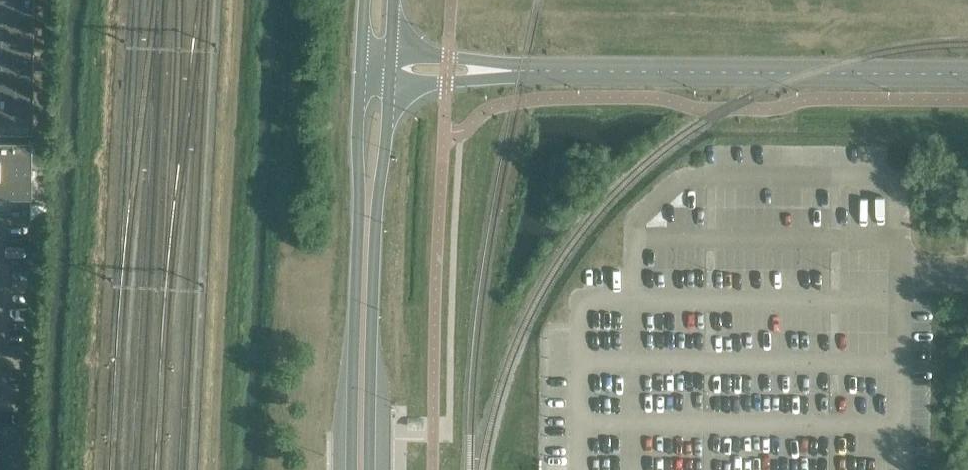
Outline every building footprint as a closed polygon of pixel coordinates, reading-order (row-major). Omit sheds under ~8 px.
[(33,0),(0,0),(0,71),(33,71),(33,0)] [(31,139),(0,139),(0,195),(31,196),(31,176),(31,139)]
